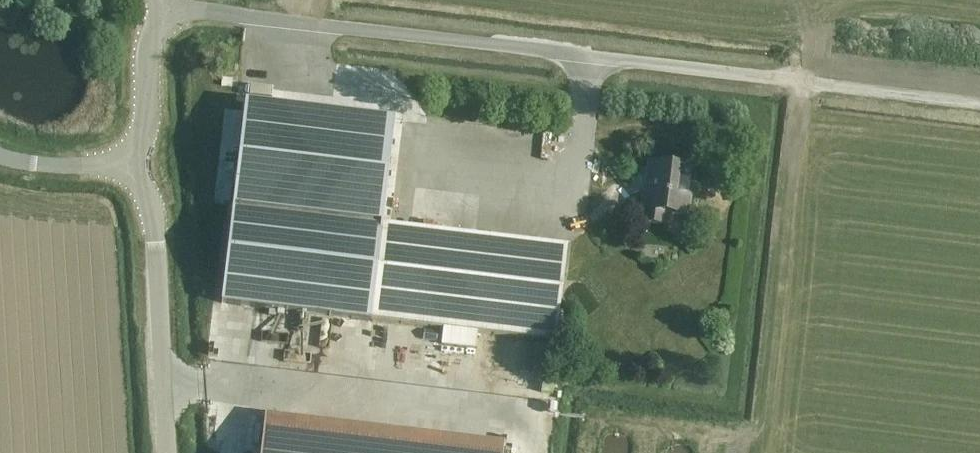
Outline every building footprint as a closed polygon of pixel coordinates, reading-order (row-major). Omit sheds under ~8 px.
[(233,74),(235,63),(223,61),(221,72),(233,74)] [(248,104),(224,300),(369,318),(380,224),(382,224),(394,122),(248,104)] [(688,216),(690,194),(686,194),(690,167),(647,162),(640,222),(665,225),(666,213),(688,216)] [(554,341),(566,246),(382,224),(380,224),(369,318),(443,327),(441,344),(474,348),(476,332),(554,341)] [(504,445),(264,417),(260,452),(503,452),(504,445)]
